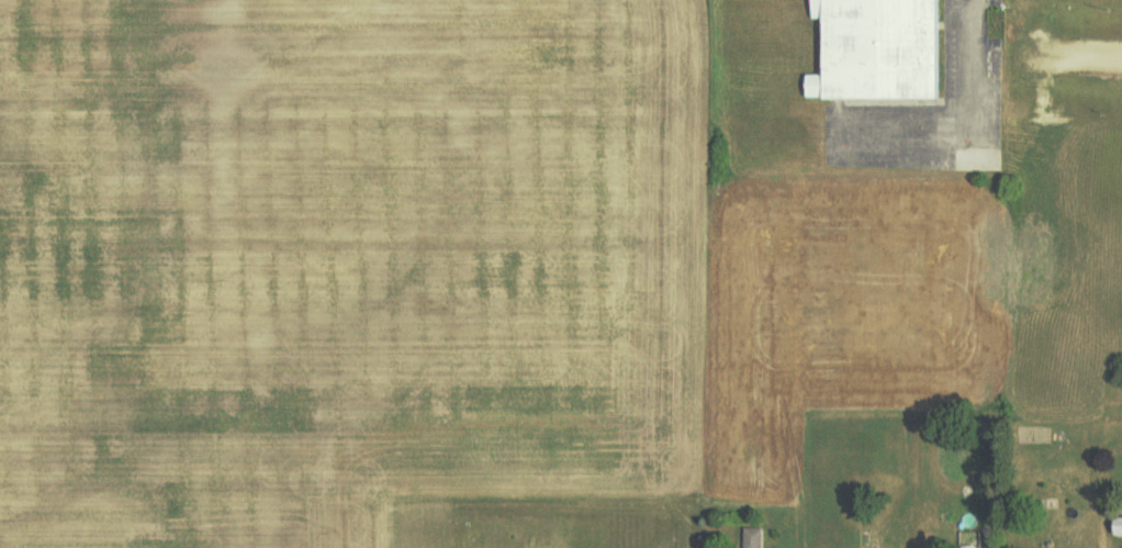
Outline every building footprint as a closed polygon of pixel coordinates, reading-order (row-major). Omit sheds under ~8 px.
[(951,0),(815,0),(815,19),(828,19),(829,74),(809,74),(809,100),(944,98),(951,0)] [(764,528),(744,528),(744,547),(763,547),(764,528)]
